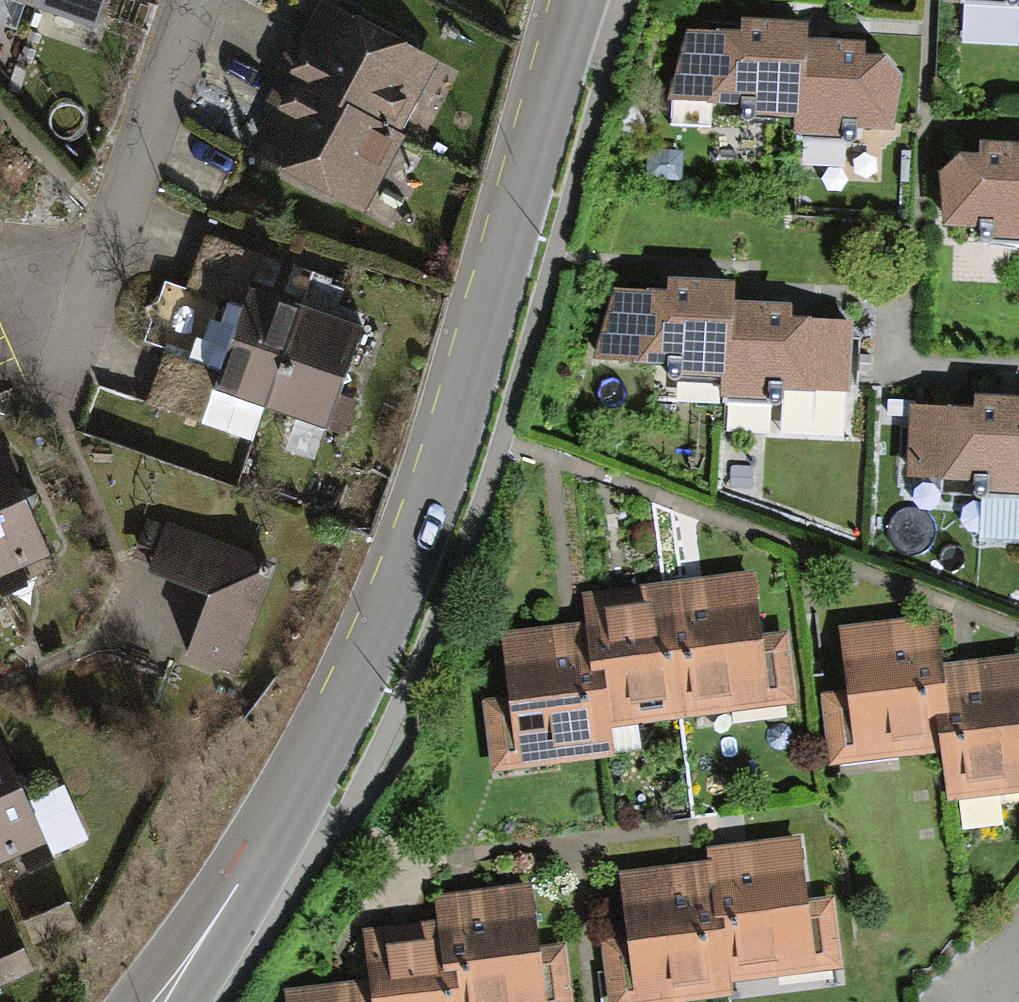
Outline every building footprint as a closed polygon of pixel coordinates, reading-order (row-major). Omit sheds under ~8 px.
[(85,18),(92,0),(30,0),(85,18)] [(240,149),(362,210),(401,133),(392,129),(428,57),(316,0),(313,0),(302,21),(292,41),(287,38),(271,70),(278,74),(258,113),(240,149)] [(734,111),(790,115),(792,76),(798,77),(800,40),(802,20),(737,17),(736,33),(674,29),(670,99),(735,103),(734,111)] [(859,44),(800,40),(798,77),(792,76),(790,115),(788,138),(848,141),(848,129),(885,131),(889,77),(890,59),(858,57),(859,44)] [(982,133),(982,143),(962,143),(943,162),(941,214),(980,215),(979,232),(1018,233),(1018,134),(982,133)] [(659,360),(714,364),(716,335),(723,335),(725,296),(727,269),(661,265),(660,282),(599,278),(595,348),(659,352),(659,360)] [(358,320),(248,283),(240,306),(218,299),(211,318),(202,315),(194,338),(210,344),(202,367),(210,370),(205,385),(323,425),(358,320)] [(784,300),(725,296),(723,335),(716,335),(714,364),(712,394),(772,398),(773,383),(848,388),(852,316),(805,313),(783,311),(784,300)] [(1018,480),(1018,385),(973,382),(971,398),(910,395),(906,465),(970,469),(970,477),(1018,480)] [(48,547),(0,442),(0,568),(48,547)] [(268,563),(137,518),(122,563),(203,591),(182,655),(230,671),(268,563)] [(749,570),(668,580),(685,713),(794,699),(785,632),(758,635),(749,570)] [(580,593),(584,621),(590,668),(605,666),(612,721),(685,713),(668,580),(580,593)] [(947,708),(941,661),(934,615),(838,628),(847,689),(816,694),(825,764),(939,748),(934,710),(947,708)] [(508,694),(476,698),(485,770),(616,753),(612,721),(605,666),(590,668),(584,621),(500,632),(508,694)] [(941,661),(947,708),(934,710),(939,748),(944,797),(1018,789),(1018,652),(941,661)] [(40,840),(0,751),(0,858),(40,840)] [(32,803),(60,858),(95,840),(67,786),(32,803)] [(705,846),(707,857),(715,918),(725,916),(734,979),(839,965),(829,892),(803,895),(795,834),(705,846)] [(597,936),(605,1001),(673,1001),(735,995),(734,979),(725,916),(715,918),(707,857),(614,868),(622,933),(597,936)] [(434,893),(437,920),(443,966),(457,965),(462,1001),(569,1001),(562,940),(537,943),(530,882),(434,893)] [(363,929),(369,979),(372,1001),(462,1001),(457,965),(443,966),(437,920),(363,929)] [(369,979),(287,989),(288,1001),(372,1001),(369,979)]
